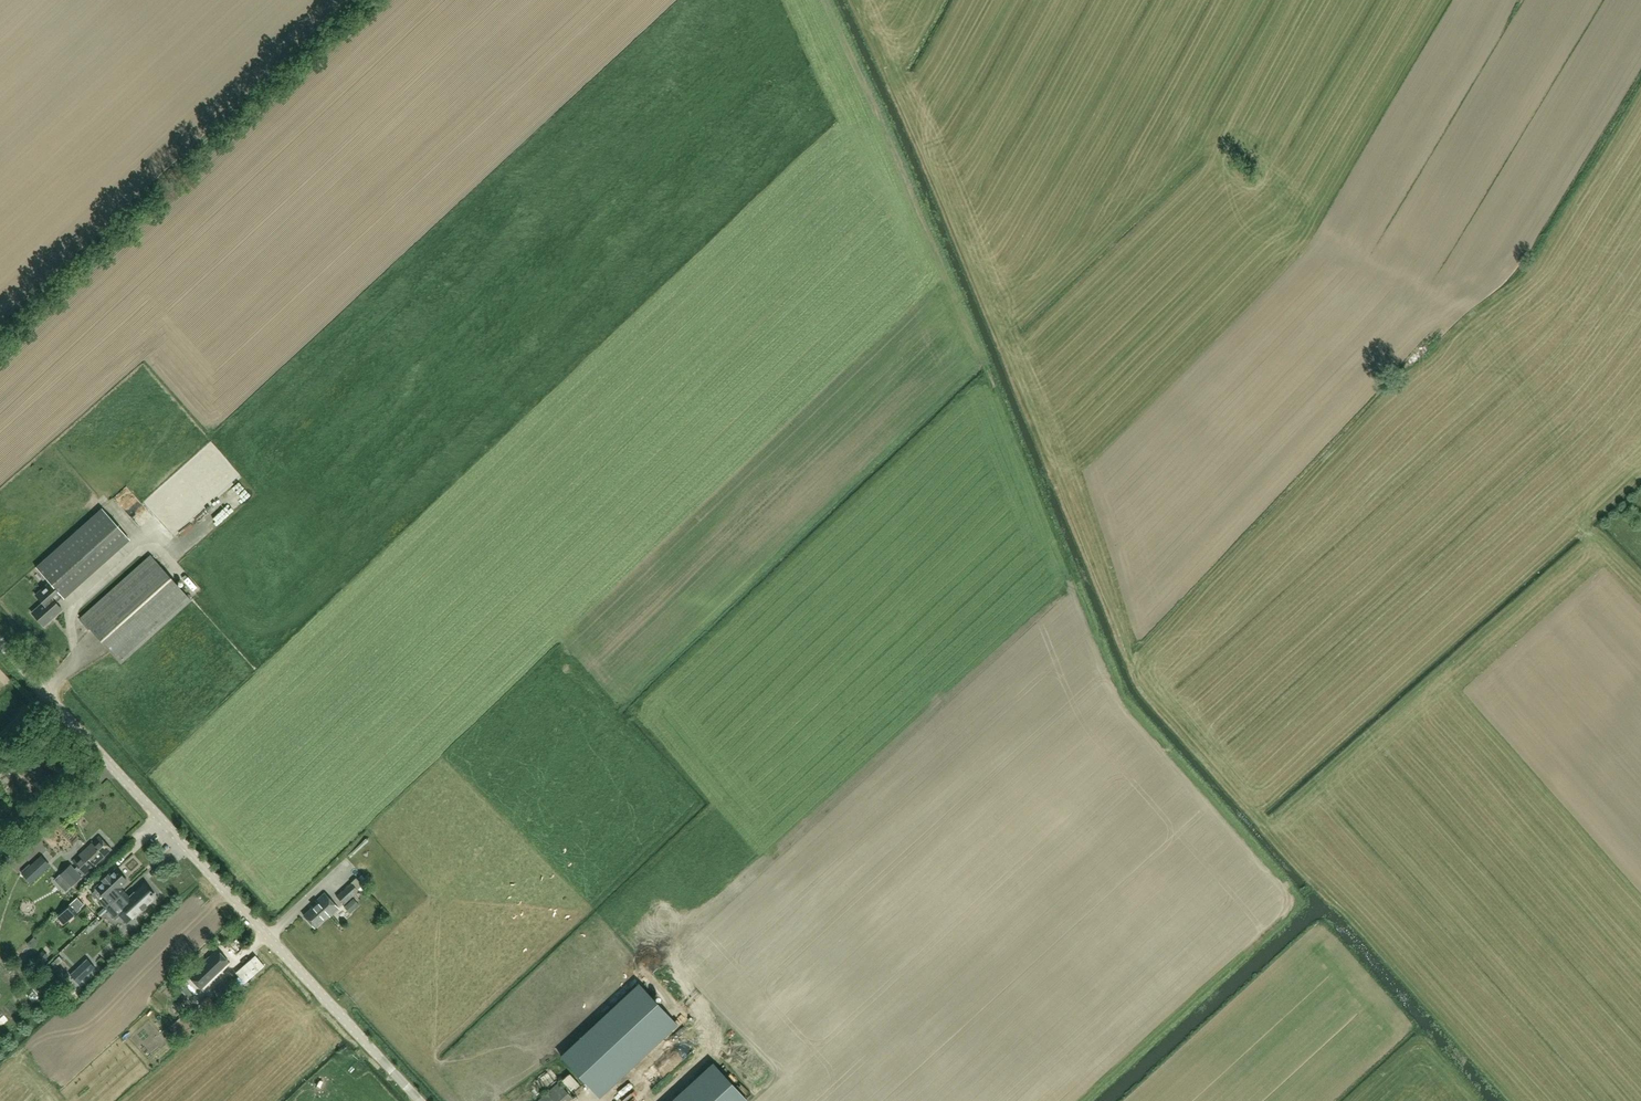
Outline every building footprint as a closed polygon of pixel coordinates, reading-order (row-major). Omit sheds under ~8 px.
[(197,541),(252,497),(238,480),(183,524),(197,541)] [(129,538),(102,508),(35,567),(49,582),(35,595),(42,602),(31,612),(43,626),(61,609),(55,603),(129,538)] [(155,518),(151,522),(163,534),(167,530),(155,518)] [(150,556),(81,618),(121,662),(190,600),(150,556)] [(99,837),(73,862),(85,874),(111,850),(99,837)] [(22,873),(31,883),(51,865),(42,855),(22,873)] [(82,875),(70,862),(54,878),(65,891),(82,875)] [(90,892),(106,909),(124,891),(121,888),(128,881),(115,867),(108,874),(107,873),(101,880),(102,881),(90,892)] [(356,878),(337,896),(345,905),(354,896),(356,899),(367,889),(365,887),(369,883),(362,874),(357,879),(356,878)] [(116,919),(119,915),(124,910),(132,918),(133,919),(157,896),(143,882),(129,896),(124,891),(106,909),(116,919)] [(330,917),(339,908),(324,893),(315,901),(317,902),(303,915),(315,927),(328,915),(330,917)] [(58,914),(65,922),(83,905),(77,897),(58,914)] [(98,932),(108,924),(99,915),(90,923),(98,932)] [(82,943),(85,946),(77,953),(81,959),(103,941),(95,932),(82,943)] [(216,949),(189,975),(202,989),(229,963),(216,949)] [(42,952),(37,959),(42,963),(47,955),(42,952)] [(94,971),(86,962),(69,978),(77,987),(94,971)] [(179,993),(186,1001),(193,995),(186,987),(189,984),(182,975),(174,981),(182,991),(179,993)] [(236,986),(227,977),(214,990),(223,999),(236,986)] [(641,982),(562,1056),(599,1095),(678,1021),(641,982)] [(559,1054),(547,1061),(553,1071),(564,1064),(559,1054)] [(672,1100),(747,1100),(713,1064),(672,1100)] [(572,1068),(563,1076),(576,1090),(584,1082),(572,1068)] [(501,1071),(494,1079),(501,1085),(507,1077),(501,1071)] [(406,1076),(412,1086),(418,1082),(411,1072),(406,1076)] [(536,1100),(566,1100),(572,1096),(558,1081),(536,1100)]
